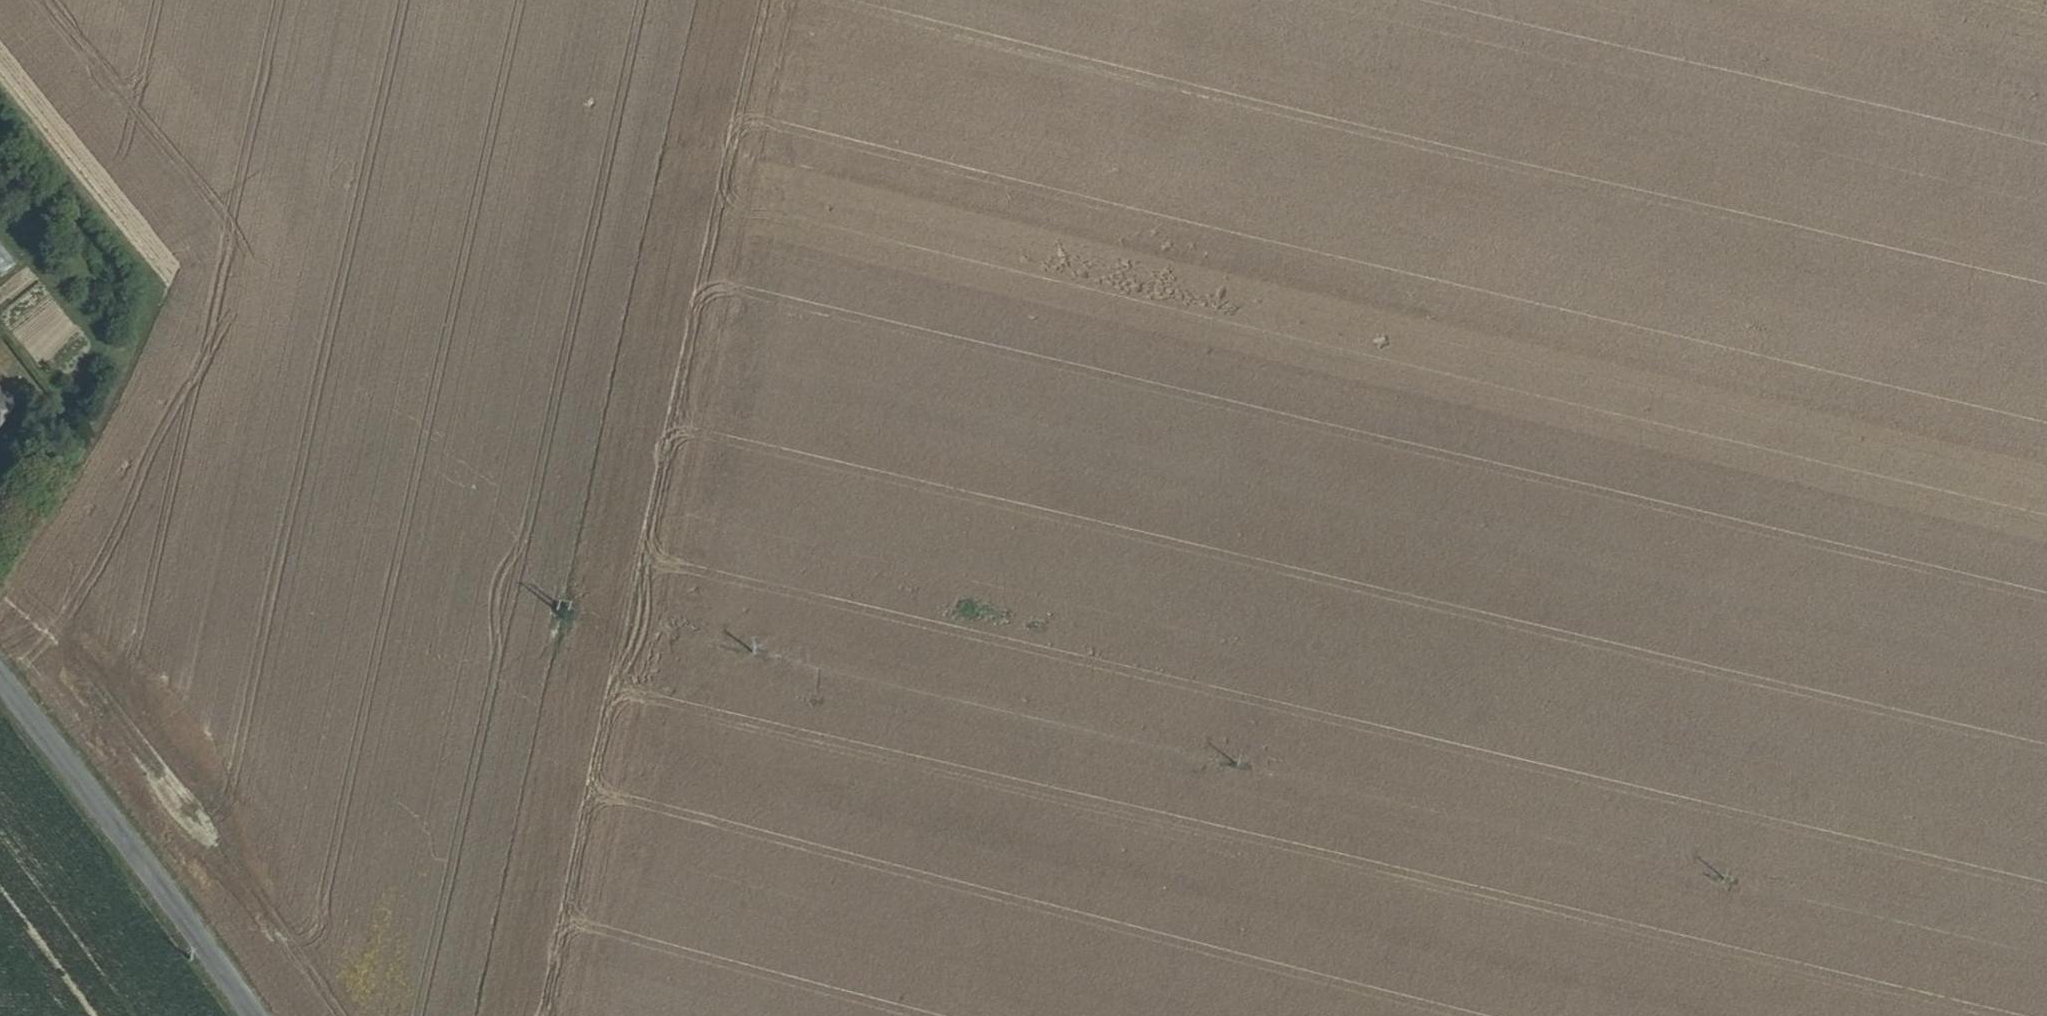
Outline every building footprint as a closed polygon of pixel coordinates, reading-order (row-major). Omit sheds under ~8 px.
[(16,267),(0,244),(0,278),(16,267)] [(1,437),(14,416),(11,400),(1,394),(2,391),(0,390),(0,437),(1,437)]
